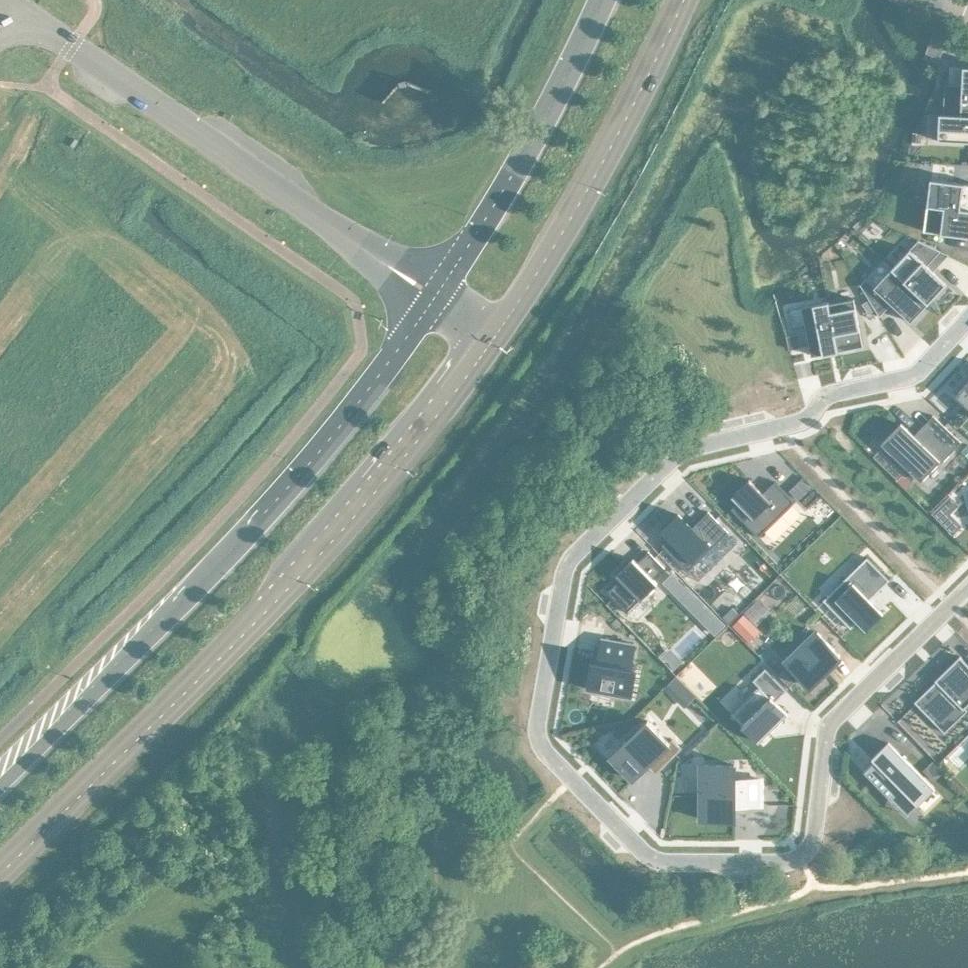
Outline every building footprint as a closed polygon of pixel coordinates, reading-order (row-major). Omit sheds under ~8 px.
[(942,40),(957,46),(961,35),(935,25),(928,43),(939,48),(942,40)] [(938,135),(967,137),(967,109),(961,109),(940,108),(938,135)] [(928,199),(967,205),(967,178),(954,176),(955,161),(934,159),(932,173),(931,173),(928,199)] [(924,226),(967,231),(967,205),(928,199),(924,226)] [(884,254),(883,255),(884,256),(892,263),(893,263),(929,297),(947,278),(928,260),(941,246),(919,235),(893,263),(884,254)] [(867,273),(861,279),(880,311),(892,299),(911,317),(929,297),(893,263),(892,263),(876,281),(867,274),(867,273)] [(829,296),(828,296),(838,346),(839,346),(839,345),(864,340),(854,293),(830,298),(829,296)] [(869,294),(862,298),(869,308),(875,304),(869,294)] [(802,301),(788,304),(792,323),(806,321),(812,350),(823,348),(823,349),(838,346),(828,296),(802,301)] [(795,329),(787,330),(790,342),(798,341),(795,329)] [(956,391),(967,402),(967,378),(956,391)] [(902,418),(883,439),(922,475),(939,457),(940,459),(962,436),(938,414),(919,434),(902,418)] [(880,445),(874,451),(898,475),(904,468),(880,445)] [(804,471),(797,478),(806,487),(813,480),(804,471)] [(738,498),(731,504),(759,532),(795,497),(775,476),(763,488),(750,474),(732,491),(738,498)] [(679,509),(661,526),(669,534),(662,540),(688,566),(729,526),(709,506),(692,522),(679,509)] [(950,507),(941,516),(945,521),(955,512),(950,507)] [(620,574),(607,587),(627,607),(640,594),(640,595),(658,578),(654,574),(665,563),(649,546),(637,557),(634,553),(616,570),(620,574)] [(867,552),(823,595),(851,623),(857,617),(865,626),(883,608),(870,595),(890,575),(867,552)] [(684,576),(673,587),(691,604),(702,593),(684,576)] [(733,602),(723,611),(729,617),(738,608),(733,602)] [(717,609),(707,620),(716,629),(727,618),(717,609)] [(744,609),(733,620),(749,637),(760,626),(744,609)] [(841,650),(818,626),(808,636),(806,634),(793,646),(796,648),(786,658),(809,681),(841,650)] [(596,652),(591,680),(633,687),(638,660),(632,659),(633,651),(635,651),(638,636),(605,630),(602,645),(604,646),(602,653),(596,652)] [(915,697),(938,720),(959,699),(964,705),(967,702),(967,659),(960,651),(945,665),(947,667),(942,672),(940,670),(935,675),(936,676),(915,697)] [(753,675),(725,702),(753,731),(782,702),(770,690),(781,679),(760,657),(747,669),(753,675)] [(784,665),(777,672),(787,682),(794,675),(784,665)] [(676,671),(665,683),(685,702),(696,690),(676,671)] [(624,739),(611,751),(633,774),(653,755),(661,764),(682,743),(673,733),(669,737),(648,715),(635,727),(634,726),(622,737),(624,739)] [(875,756),(864,766),(877,779),(878,779),(892,794),(902,784),(918,800),(935,784),(905,753),(905,754),(889,737),(876,749),(880,753),(876,757),(875,756)] [(933,756),(924,765),(935,776),(944,767),(933,756)] [(701,782),(701,814),(735,814),(735,800),(761,800),(761,774),(735,774),(735,759),(705,759),(705,782),(701,782)]
